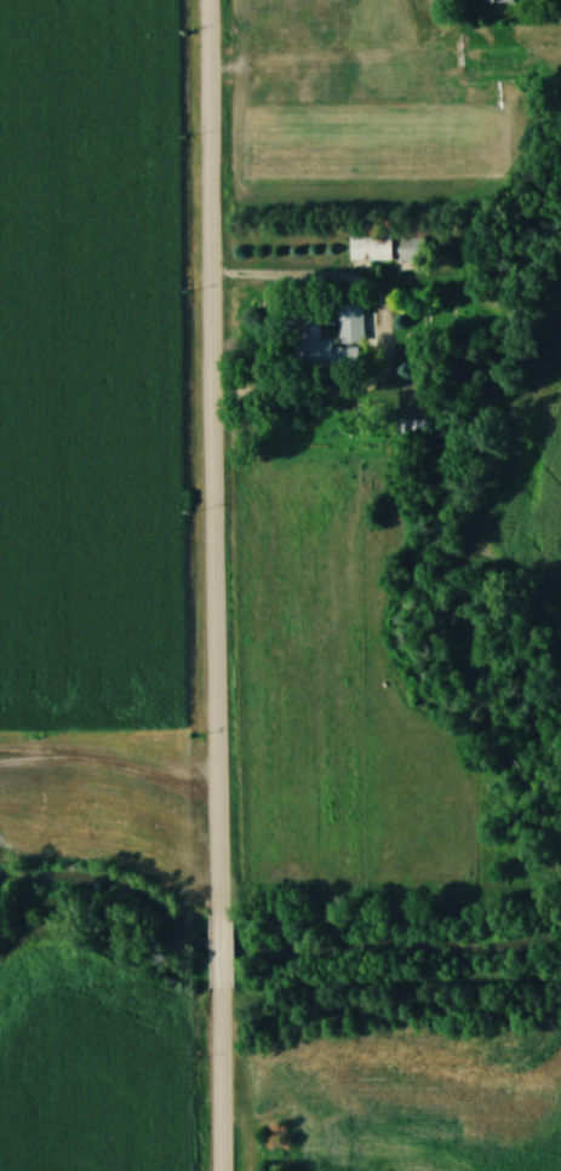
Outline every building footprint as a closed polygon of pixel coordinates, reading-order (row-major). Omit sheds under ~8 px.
[(391,235),(350,235),(350,262),(391,262),(391,235)] [(427,239),(397,239),(397,264),(427,264),(427,239)] [(364,305),(339,305),(339,343),(364,343),(364,305)] [(297,369),(359,369),(359,349),(333,349),(333,341),(320,341),(320,320),(297,320),(297,369)] [(430,421),(404,421),(404,443),(430,443),(430,421)]
